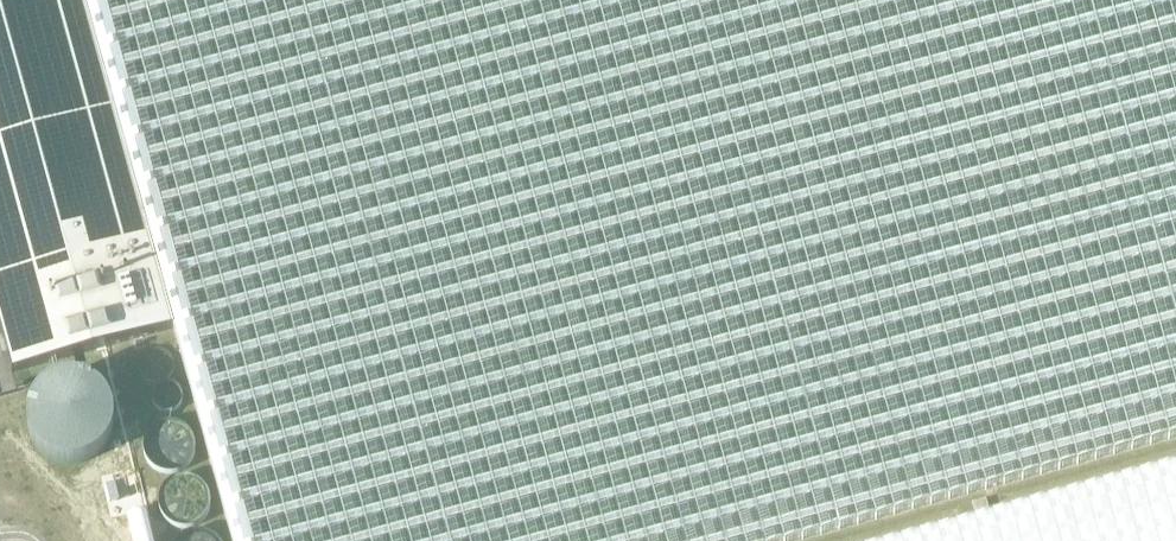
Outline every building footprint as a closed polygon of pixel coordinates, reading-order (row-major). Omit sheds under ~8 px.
[(12,372),(173,329),(231,540),(790,540),(1175,435),(1175,0),(0,0),(0,330),(12,372)] [(157,348),(150,349),(144,352),(140,357),(138,364),(139,371),(142,377),(148,381),(155,383),(162,382),(167,378),(171,373),(173,367),(172,360),(169,354),(163,350),(157,348)] [(113,425),(113,421),(113,416),(112,412),(111,408),(110,404),(108,400),(106,396),(103,393),(100,390),(97,387),(94,384),(90,382),(86,380),(82,379),(78,378),(74,377),(70,377),(65,377),(61,378),(57,379),(53,380),(49,382),(45,384),(42,387),(39,390),(36,393),(33,396),(31,400),(29,404),(28,408),(27,412),(26,416),(26,421),(26,425),(27,429),(28,433),(29,437),(31,441),(33,445),(36,448),(39,451),(42,454),(45,457),(49,459),(53,461),(57,462),(61,463),(65,464),(70,464),(74,464),(78,463),(82,462),(86,461),(90,459),(94,457),(97,454),(100,451),(103,448),(106,445),(108,441),(110,437),(111,433),(112,429),(113,425)] [(169,383),(163,383),(157,386),(154,390),(152,396),(152,402),(154,407),(159,411),(164,413),(170,413),(176,410),(180,404),(181,398),(180,391),(176,386),(169,383)] [(193,450),(193,448),(193,445),(193,443),(192,441),(192,438),(190,436),(189,434),(188,432),(186,430),(184,428),(182,427),(180,426),(178,425),(176,424),(173,423),(168,423),(166,423),(163,423),(161,424),(159,425),(157,426),(154,427),(152,428),(151,430),(149,432),(147,434),(146,436),(145,438),(144,441),(144,443),(143,445),(143,448),(143,450),(144,453),(144,455),(145,457),(146,460),(147,462),(149,464),(151,466),(152,467),(154,469),(157,470),(159,471),(161,472),(163,473),(168,473),(171,473),(173,473),(176,472),(178,471),(180,470),(182,469),(184,467),(186,466),(188,464),(189,462),(190,460),(192,458),(192,455),(193,453),(193,450)] [(896,540),(1175,540),(1175,465),(896,540)] [(208,505),(208,502),(208,500),(208,497),(207,495),(206,493),(205,491),(204,488),(202,486),(201,485),(199,483),(197,481),(193,479),(190,478),(188,478),(186,477),(183,477),(181,477),(178,478),(176,478),(173,479),(171,480),(169,481),(167,483),(165,485),(164,486),(162,488),(161,491),(160,493),(159,495),(158,497),(158,500),(158,502),(158,505),(158,507),(159,510),(160,512),(161,514),(162,516),(164,518),(165,520),(167,522),(169,523),(171,525),(173,526),(176,526),(178,527),(181,527),(183,528),(186,527),(188,527),(190,526),(193,526),(195,525),(197,523),(199,522),(201,520),(202,518),(204,516),(205,514),(206,512),(207,510),(208,507),(208,505)] [(216,540),(214,538),(212,536),(210,535),(207,534),(205,533),(202,532),(199,532),(197,532),(194,532),(191,532),(189,533),(186,534),(184,535),(181,536),(179,538),(177,540),(176,540),(217,540),(216,540)]
